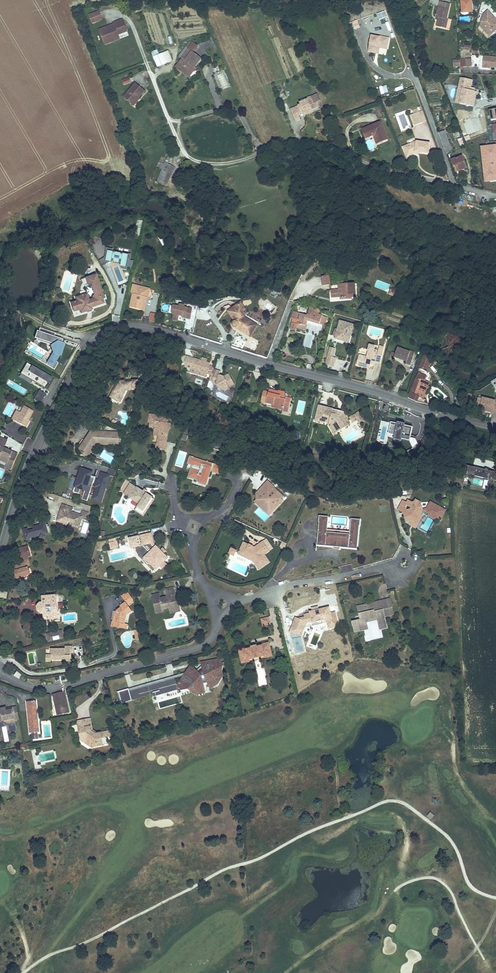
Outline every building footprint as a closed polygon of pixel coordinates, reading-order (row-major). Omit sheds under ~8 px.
[(462,12),(473,11),(472,5),(472,0),(462,0),(462,12)] [(447,19),(450,4),(440,1),(439,6),(437,14),(437,15),(437,17),(439,17),(438,22),(441,22),(440,26),(446,28),(448,19),(447,19)] [(489,36),(495,30),(495,19),(488,10),(483,14),(480,26),(489,36)] [(101,11),(94,14),(96,22),(103,19),(101,11)] [(380,20),(387,17),(385,11),(377,14),(380,20)] [(111,25),(99,30),(103,40),(110,38),(112,42),(120,39),(118,35),(127,31),(123,19),(113,23),(114,24),(115,26),(111,27),(111,25)] [(371,28),(378,26),(375,19),(368,21),(371,28)] [(381,22),(383,30),(390,28),(388,20),(381,22)] [(369,53),(377,55),(379,45),(388,48),(390,39),(372,35),(369,53)] [(176,67),(186,75),(190,69),(191,70),(194,67),(201,59),(193,52),(197,46),(193,43),(188,49),(182,58),(183,58),(176,67)] [(379,45),(377,55),(379,55),(381,49),(388,50),(388,48),(379,45)] [(179,56),(182,58),(188,49),(186,47),(179,56)] [(152,52),(158,67),(172,61),(168,51),(160,55),(157,50),(152,52)] [(489,68),(489,67),(492,67),(495,67),(495,57),(485,56),(484,68),(489,68)] [(190,69),(186,75),(189,77),(196,69),(194,67),(191,70),(190,69)] [(124,85),(131,82),(129,77),(122,80),(124,85)] [(462,78),(459,89),(463,90),(461,102),(471,105),(474,91),(470,90),(471,87),(472,80),(462,78)] [(401,81),(393,83),(394,91),(402,89),(401,81)] [(124,96),(131,103),(135,98),(137,99),(139,98),(145,91),(135,83),(124,96)] [(322,106),(317,93),(308,96),(309,98),(310,100),(315,98),(318,105),(319,107),(322,106)] [(137,99),(135,98),(131,103),(135,106),(140,99),(139,98),(137,99)] [(318,105),(315,98),(310,100),(309,98),(299,102),(300,104),(290,108),(293,115),(297,114),(303,111),(304,113),(311,111),(310,108),(318,105)] [(423,123),(427,122),(424,116),(423,111),(419,113),(418,109),(413,111),(414,115),(412,116),(416,126),(423,124),(423,123)] [(365,137),(372,135),(375,134),(378,143),(387,139),(380,121),(371,125),(362,129),(365,137)] [(439,133),(442,142),(449,140),(446,130),(439,133)] [(449,140),(442,142),(446,153),(453,150),(449,140)] [(408,157),(416,154),(416,152),(421,153),(429,154),(430,144),(416,142),(408,145),(404,147),(403,147),(408,157)] [(482,148),(486,181),(495,180),(495,170),(494,154),(495,154),(495,146),(482,148)] [(462,156),(453,160),(457,171),(467,168),(462,156)] [(161,173),(157,182),(166,186),(174,169),(165,165),(161,173)] [(130,255),(108,252),(107,261),(113,262),(113,260),(114,260),(114,263),(120,264),(121,260),(122,261),(121,267),(128,268),(130,255)] [(87,290),(83,292),(81,292),(82,296),(77,298),(78,301),(72,303),(75,311),(80,310),(82,313),(87,311),(88,312),(93,311),(93,307),(105,303),(103,299),(104,298),(97,275),(86,278),(89,285),(92,284),(96,295),(94,298),(90,300),(87,290)] [(330,285),(330,276),(322,277),(323,285),(330,285)] [(340,290),(332,290),(332,297),(341,297),(341,299),(352,298),(352,297),(356,297),(356,290),(355,284),(340,285),(340,290)] [(130,308),(143,311),(146,298),(148,297),(149,292),(148,290),(136,287),(133,288),(132,293),(134,294),(130,308)] [(233,311),(230,313),(235,321),(233,323),(233,325),(234,326),(238,328),(239,326),(247,331),(246,333),(250,336),(257,325),(244,317),(246,316),(242,311),(246,309),(242,303),(232,309),(233,311)] [(184,307),(183,306),(181,305),(179,306),(179,307),(178,309),(175,308),(173,314),(173,316),(178,317),(178,315),(182,316),(182,318),(186,319),(187,313),(191,313),(191,310),(184,308),(184,307)] [(315,310),(309,308),(307,315),(293,311),(292,317),(293,318),(290,328),(295,330),(296,328),(304,330),(308,320),(324,325),(327,317),(318,315),(314,313),(315,310)] [(151,312),(149,320),(155,322),(158,314),(151,312)] [(334,342),(346,345),(348,339),(350,339),(352,333),(354,328),(340,324),(337,332),(335,332),(333,339),(335,339),(334,342)] [(49,338),(52,330),(41,326),(40,330),(39,330),(37,337),(37,339),(54,345),(53,349),(55,350),(48,361),(42,358),(28,350),(26,348),(25,350),(54,368),(59,362),(56,360),(60,354),(61,355),(62,351),(60,350),(62,345),(61,345),(62,342),(49,338)] [(56,332),(52,330),(49,338),(62,342),(63,338),(55,335),(56,332)] [(357,366),(367,368),(368,364),(371,365),(375,365),(375,363),(381,365),(384,351),(379,349),(378,351),(375,350),(376,348),(370,346),(367,357),(360,355),(359,358),(357,366)] [(395,358),(395,359),(406,361),(406,363),(412,365),(415,353),(398,348),(396,355),(395,358)] [(426,353),(420,367),(423,368),(427,370),(433,358),(427,353),(426,353)] [(333,360),(328,358),(325,367),(329,368),(333,369),(335,360),(333,360)] [(207,364),(202,362),(195,360),(193,370),(209,375),(211,369),(212,365),(207,364)] [(53,377),(27,361),(21,371),(46,387),(53,377)] [(46,387),(21,371),(20,372),(46,388),(46,387)] [(214,372),(213,376),(216,377),(214,384),(215,386),(219,387),(220,389),(225,390),(226,392),(231,390),(237,387),(232,377),(227,379),(222,377),(223,374),(214,372)] [(412,388),(408,398),(416,401),(417,402),(420,393),(421,391),(427,376),(418,372),(412,388)] [(141,382),(133,380),(132,382),(128,382),(126,382),(124,383),(122,385),(121,387),(120,387),(113,398),(120,403),(124,397),(126,398),(129,393),(129,390),(138,391),(141,382)] [(429,382),(425,380),(421,391),(420,393),(417,402),(424,403),(425,399),(423,398),(429,382)] [(39,402),(45,393),(39,389),(33,398),(39,402)] [(270,393),(267,403),(272,404),(272,407),(282,410),(283,407),(289,408),(291,399),(284,397),(284,396),(278,395),(279,392),(270,390),(270,393)] [(495,401),(495,400),(483,397),(483,398),(482,404),(481,409),(486,410),(486,408),(488,409),(488,410),(493,412),(493,410),(495,411),(495,401)] [(11,419),(25,426),(28,420),(32,410),(22,405),(19,412),(15,410),(11,419)] [(343,422),(348,419),(344,413),(340,416),(336,415),(337,412),(334,411),(334,409),(320,406),(316,421),(324,423),(324,422),(333,424),(332,429),(335,433),(346,426),(343,422)] [(360,412),(351,417),(353,421),(358,418),(361,422),(365,420),(360,412)] [(150,415),(149,422),(154,422),(153,428),(156,428),(155,436),(159,436),(162,437),(162,441),(165,441),(166,433),(164,432),(165,428),(169,428),(171,429),(172,422),(168,422),(168,417),(150,415)] [(398,423),(391,422),(388,436),(394,438),(393,441),(402,443),(403,440),(410,441),(413,427),(406,425),(406,424),(398,422),(398,423)] [(102,430),(93,425),(91,429),(100,434),(102,430)] [(168,442),(169,428),(165,428),(164,432),(166,433),(165,441),(162,441),(162,437),(159,436),(158,444),(161,445),(161,450),(168,452),(169,443),(168,442)] [(100,434),(91,429),(81,447),(83,448),(82,450),(85,452),(87,450),(89,451),(96,438),(99,439),(99,441),(119,443),(119,438),(116,438),(116,432),(102,430),(100,434)] [(96,438),(89,451),(92,453),(99,441),(99,439),(96,438)] [(0,458),(1,456),(9,459),(8,462),(7,465),(6,466),(12,468),(17,455),(12,453),(12,451),(5,448),(7,443),(0,440),(0,457),(0,458)] [(202,462),(203,459),(190,456),(188,462),(193,463),(192,469),(190,475),(198,477),(203,478),(203,480),(205,481),(204,482),(206,483),(206,481),(208,481),(211,470),(213,470),(215,462),(206,460),(205,463),(202,462)] [(489,482),(495,484),(495,475),(469,467),(467,476),(486,481),(489,482)] [(91,473),(82,470),(75,492),(79,493),(81,488),(86,489),(83,499),(87,501),(90,494),(94,496),(102,498),(104,492),(105,489),(106,490),(107,486),(106,486),(110,475),(101,472),(99,480),(97,480),(96,484),(97,485),(97,487),(92,485),(95,478),(90,476),(91,473)] [(256,490),(256,495),(258,495),(259,500),(260,501),(259,503),(266,509),(269,506),(271,508),(279,499),(279,496),(282,493),(273,485),(272,486),(269,483),(271,481),(267,478),(262,484),(263,486),(261,488),(264,490),(262,491),(261,490),(256,490)] [(243,480),(240,491),(247,493),(250,482),(243,480)] [(130,483),(123,493),(129,498),(131,501),(137,504),(135,507),(142,510),(150,497),(150,496),(145,493),(141,491),(130,483)] [(142,510),(135,507),(133,511),(142,516),(153,499),(150,497),(142,510)] [(409,523),(409,524),(416,520),(421,523),(423,518),(422,514),(423,513),(424,510),(422,503),(418,501),(417,503),(414,503),(410,501),(408,504),(405,502),(401,509),(407,512),(408,515),(406,516),(409,523)] [(433,503),(429,509),(429,513),(432,514),(433,514),(439,518),(440,517),(443,519),(447,511),(433,503)] [(62,505),(60,511),(71,514),(72,512),(73,509),(62,505)] [(71,514),(60,511),(57,521),(68,525),(68,523),(69,520),(81,524),(82,518),(88,518),(89,513),(83,511),(81,515),(72,512),(71,514)] [(315,542),(332,544),(338,545),(355,547),(358,523),(359,524),(360,518),(350,517),(348,532),(326,529),(328,514),(318,513),(317,518),(318,518),(315,542)] [(47,525),(24,532),(26,540),(38,536),(39,539),(46,538),(45,535),(49,534),(47,525)] [(151,532),(129,538),(132,548),(136,547),(140,546),(141,551),(146,556),(145,557),(146,558),(157,569),(161,565),(169,556),(165,552),(161,549),(154,542),(151,532)] [(237,552),(248,557),(249,555),(253,557),(256,562),(255,563),(258,568),(269,560),(264,552),(268,549),(261,539),(256,543),(258,545),(254,548),(251,546),(252,543),(248,541),(247,542),(242,540),(237,552)] [(119,548),(117,541),(109,543),(111,550),(119,548)] [(146,556),(141,551),(140,546),(136,547),(138,554),(144,559),(146,558),(145,557),(146,556)] [(30,562),(29,560),(32,559),(29,550),(21,552),(24,562),(26,561),(27,563),(30,562)] [(157,568),(146,558),(144,559),(143,560),(155,571),(157,568)] [(24,563),(24,567),(28,566),(31,575),(33,574),(30,562),(27,563),(24,563)] [(28,566),(24,567),(15,569),(18,578),(31,575),(28,566)] [(153,596),(156,611),(164,609),(171,608),(171,611),(176,610),(175,607),(180,606),(179,600),(176,601),(175,597),(177,597),(175,589),(167,591),(168,597),(161,598),(160,594),(153,596)] [(122,608),(118,610),(116,611),(114,621),(113,621),(111,627),(120,628),(122,629),(124,624),(125,624),(127,615),(133,611),(129,606),(133,603),(132,599),(128,592),(122,596),(126,601),(120,605),(122,608)] [(59,618),(57,595),(42,597),(43,602),(40,603),(38,606),(39,610),(41,613),(44,613),(44,619),(59,618)] [(357,604),(358,609),(366,607),(365,604),(371,603),(372,606),(384,604),(387,615),(392,614),(388,598),(357,604)] [(366,607),(358,609),(360,618),(354,620),(355,624),(359,624),(360,628),(365,627),(364,619),(376,617),(379,628),(385,627),(383,616),(387,615),(384,604),(372,606),(371,603),(365,604),(366,607)] [(181,612),(180,606),(175,607),(176,610),(171,611),(172,614),(181,612)] [(287,630),(295,634),(297,628),(298,629),(299,625),(301,626),(303,621),(309,619),(309,621),(324,618),(324,620),(326,627),(335,624),(332,611),(328,612),(326,606),(317,608),(316,606),(309,607),(310,610),(307,610),(307,612),(301,613),(302,616),(298,617),(298,618),(294,616),(292,622),(290,622),(287,630)] [(31,619),(27,624),(32,629),(36,623),(31,619)] [(32,629),(27,624),(23,628),(28,632),(32,629)] [(48,634),(48,642),(65,640),(64,632),(48,634)] [(237,650),(240,660),(247,658),(247,659),(263,655),(263,653),(270,652),(267,642),(260,644),(261,645),(255,646),(255,645),(249,647),(250,648),(245,649),(245,648),(237,650)] [(49,651),(50,656),(50,661),(65,660),(65,661),(70,661),(70,653),(72,652),(72,647),(63,647),(64,650),(49,651)] [(175,678),(118,693),(121,703),(152,695),(154,696),(178,689),(178,692),(188,689),(196,696),(206,693),(203,682),(209,681),(211,689),(218,684),(224,676),(223,670),(223,667),(221,659),(201,662),(203,668),(199,672),(191,664),(177,686),(175,678)] [(56,696),(54,699),(59,714),(69,711),(63,694),(56,696)] [(36,701),(27,702),(31,733),(33,733),(38,733),(40,732),(36,701)] [(0,710),(0,721),(6,720),(7,721),(7,722),(7,723),(8,723),(9,724),(10,724),(11,724),(14,727),(18,726),(17,720),(22,719),(20,708),(15,709),(16,710),(10,711),(10,709),(9,708),(0,710)] [(91,719),(87,720),(88,726),(91,726),(92,731),(95,733),(99,733),(93,728),(91,719)] [(88,726),(87,720),(77,721),(80,734),(82,733),(83,742),(87,741),(88,743),(90,743),(90,746),(98,745),(98,746),(109,744),(107,738),(111,737),(110,731),(99,733),(95,733),(92,731),(91,726),(88,726)] [(19,731),(18,726),(14,727),(11,724),(12,732),(19,731)]
